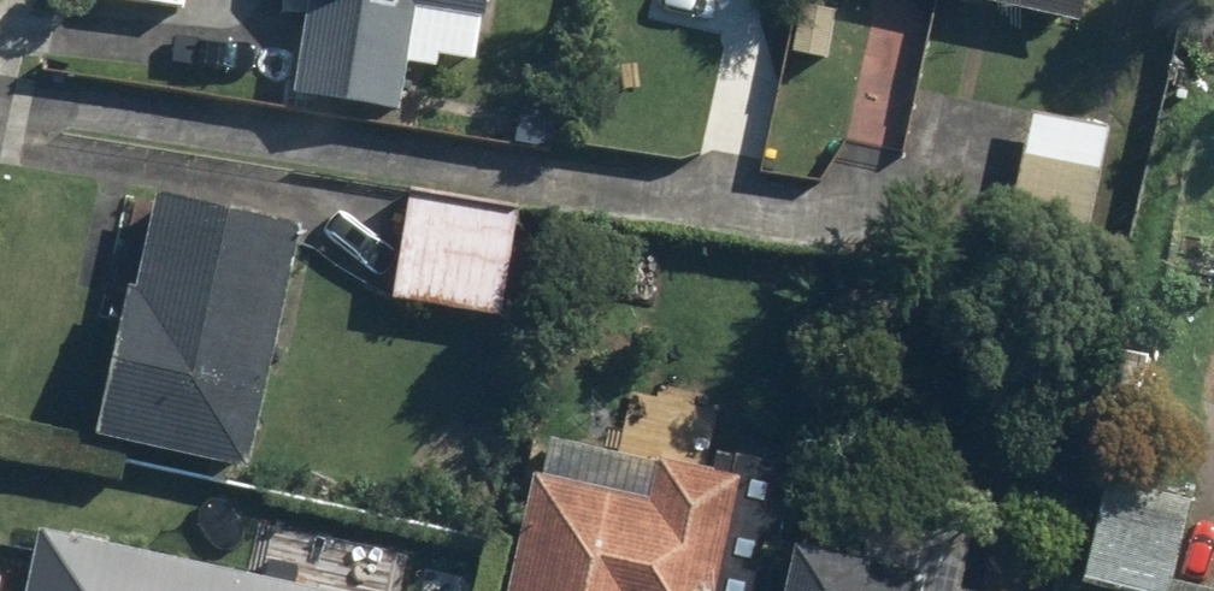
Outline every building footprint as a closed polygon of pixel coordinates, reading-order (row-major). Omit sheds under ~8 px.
[(284,93),(401,109),(407,69),(437,73),(439,62),(474,67),(483,0),(297,0),(284,93)] [(1076,23),(1081,0),(970,0),(1076,23)] [(1104,115),(1028,106),(1010,252),(1086,262),(1104,115)] [(301,226),(152,193),(99,432),(248,465),(301,226)] [(513,215),(404,199),(389,302),(498,319),(513,215)] [(543,442),(507,590),(765,590),(793,473),(703,451),(715,400),(630,380),(611,459),(543,442)] [(1102,485),(1079,590),(1213,590),(1213,585),(1172,576),(1188,504),(1102,485)] [(30,532),(18,590),(316,590),(30,532)] [(783,556),(776,590),(919,590),(920,585),(783,556)]
